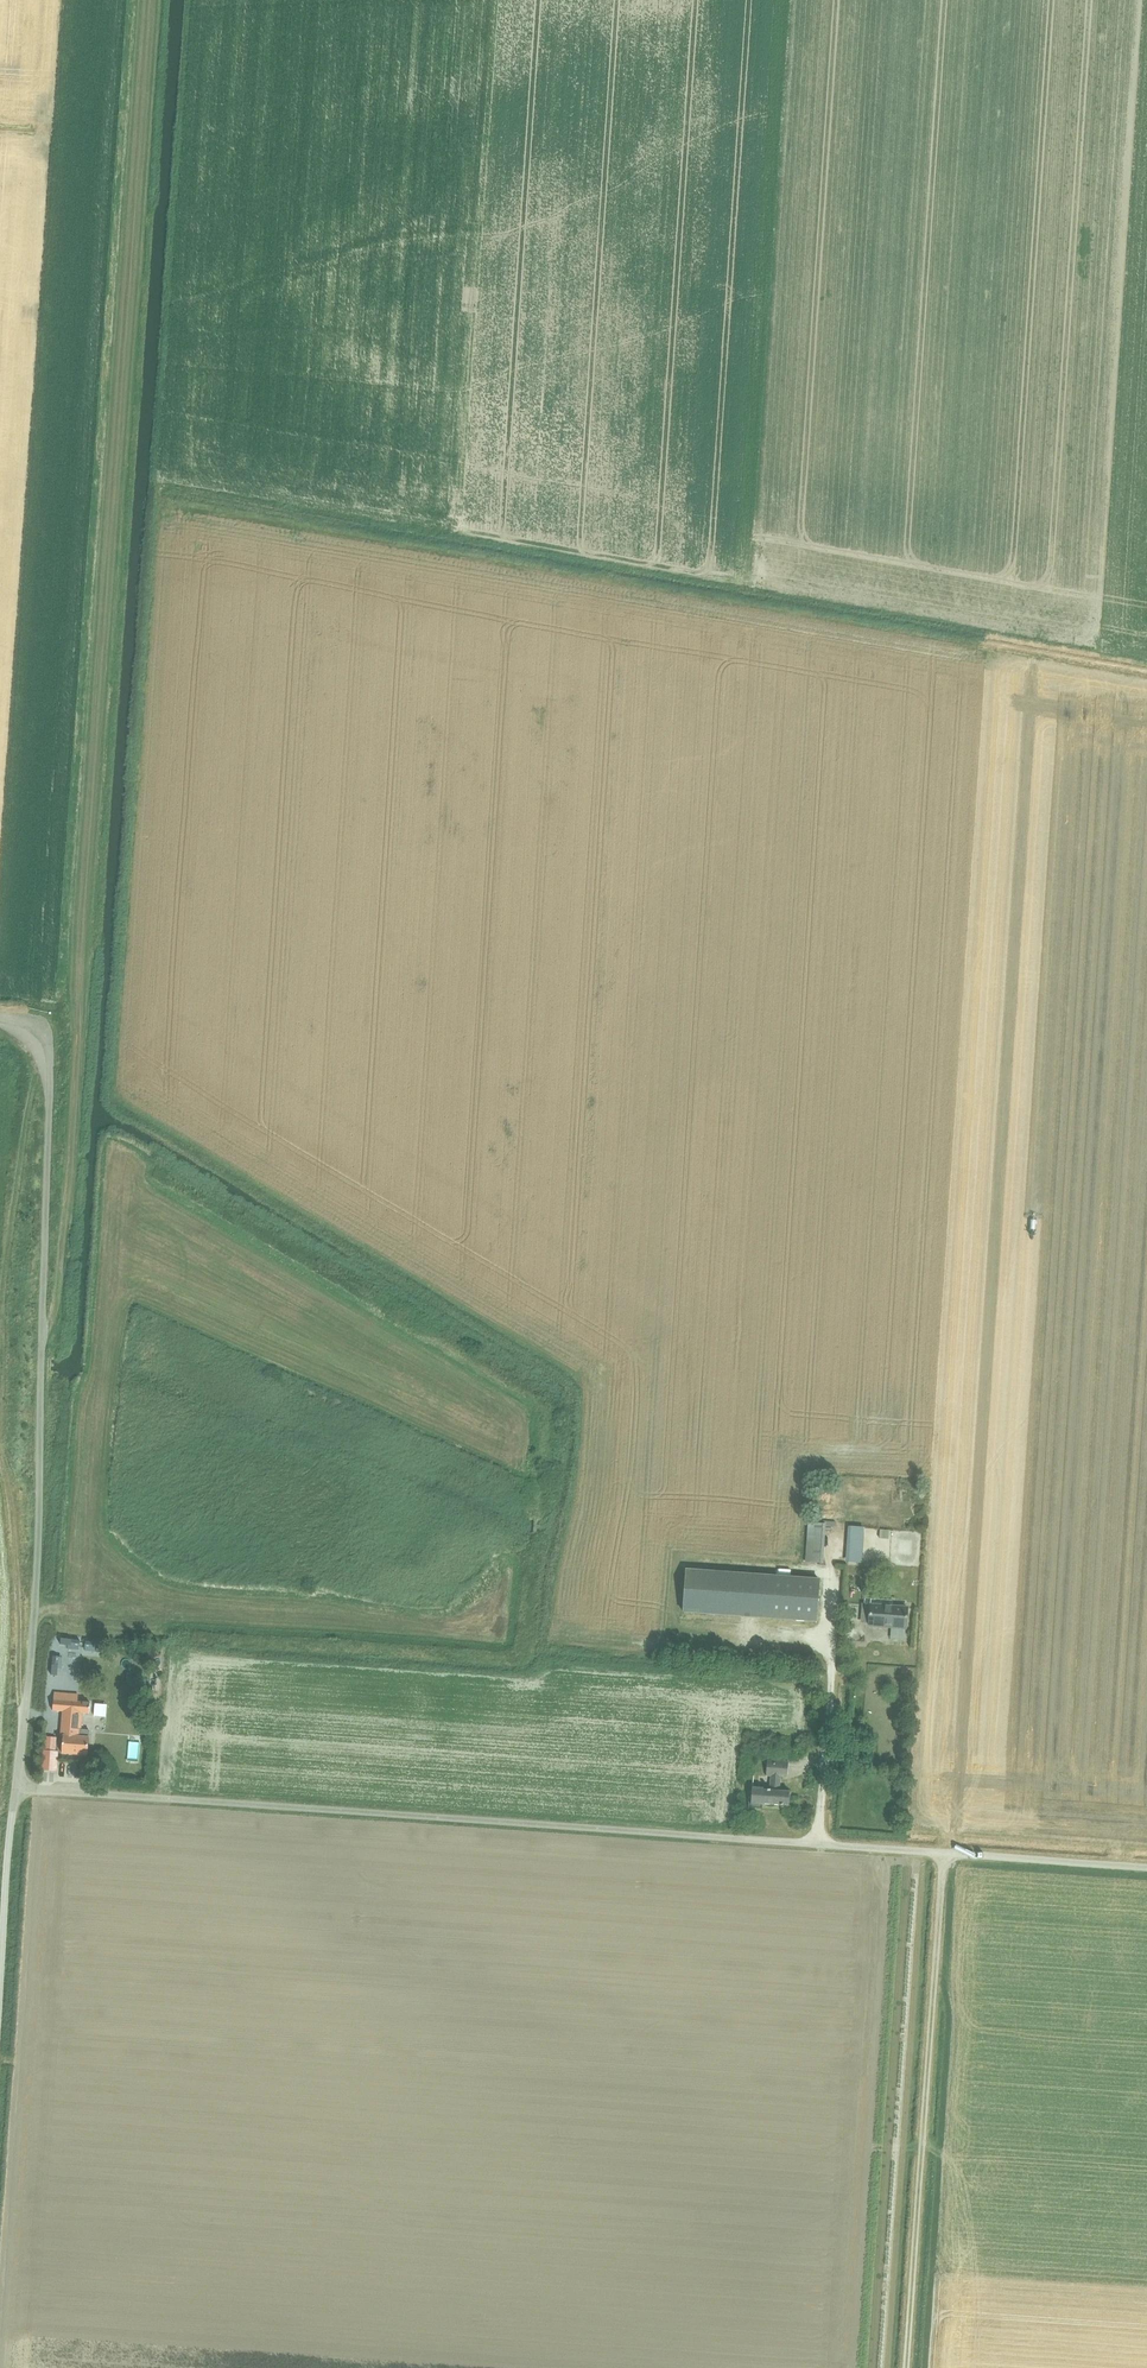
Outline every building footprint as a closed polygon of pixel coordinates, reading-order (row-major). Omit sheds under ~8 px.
[(820,1525),(803,1524),(801,1565),(818,1565),(820,1525)] [(862,1564),(865,1528),(848,1527),(845,1562),(862,1564)] [(815,1622),(818,1580),(687,1570),(683,1613),(815,1622)] [(920,1570),(912,1570),(910,1596),(919,1597),(920,1570)] [(870,1605),(869,1624),(891,1625),(890,1628),(906,1629),(907,1608),(870,1605)] [(57,1638),(56,1647),(74,1650),(75,1641),(57,1638)] [(93,1652),(93,1642),(80,1642),(80,1652),(93,1652)] [(56,1676),(57,1657),(48,1656),(47,1676),(56,1676)] [(89,1714),(89,1703),(77,1702),(77,1695),(54,1693),(52,1711),(63,1712),(61,1736),(64,1736),(62,1754),(87,1756),(89,1734),(84,1734),(84,1737),(78,1737),(79,1731),(81,1731),(82,1713),(89,1714)] [(42,1768),(56,1769),(57,1752),(55,1752),(56,1740),(46,1740),(45,1748),(43,1748),(42,1768)] [(129,1742),(128,1762),(138,1762),(140,1743),(129,1742)] [(789,1806),(790,1793),(779,1792),(780,1777),(787,1778),(788,1762),(767,1761),(766,1776),(771,1776),(770,1790),(767,1790),(767,1791),(763,1791),(763,1789),(752,1788),(751,1803),(789,1806)] [(996,2239),(997,2233),(975,2229),(974,2236),(996,2239)]
